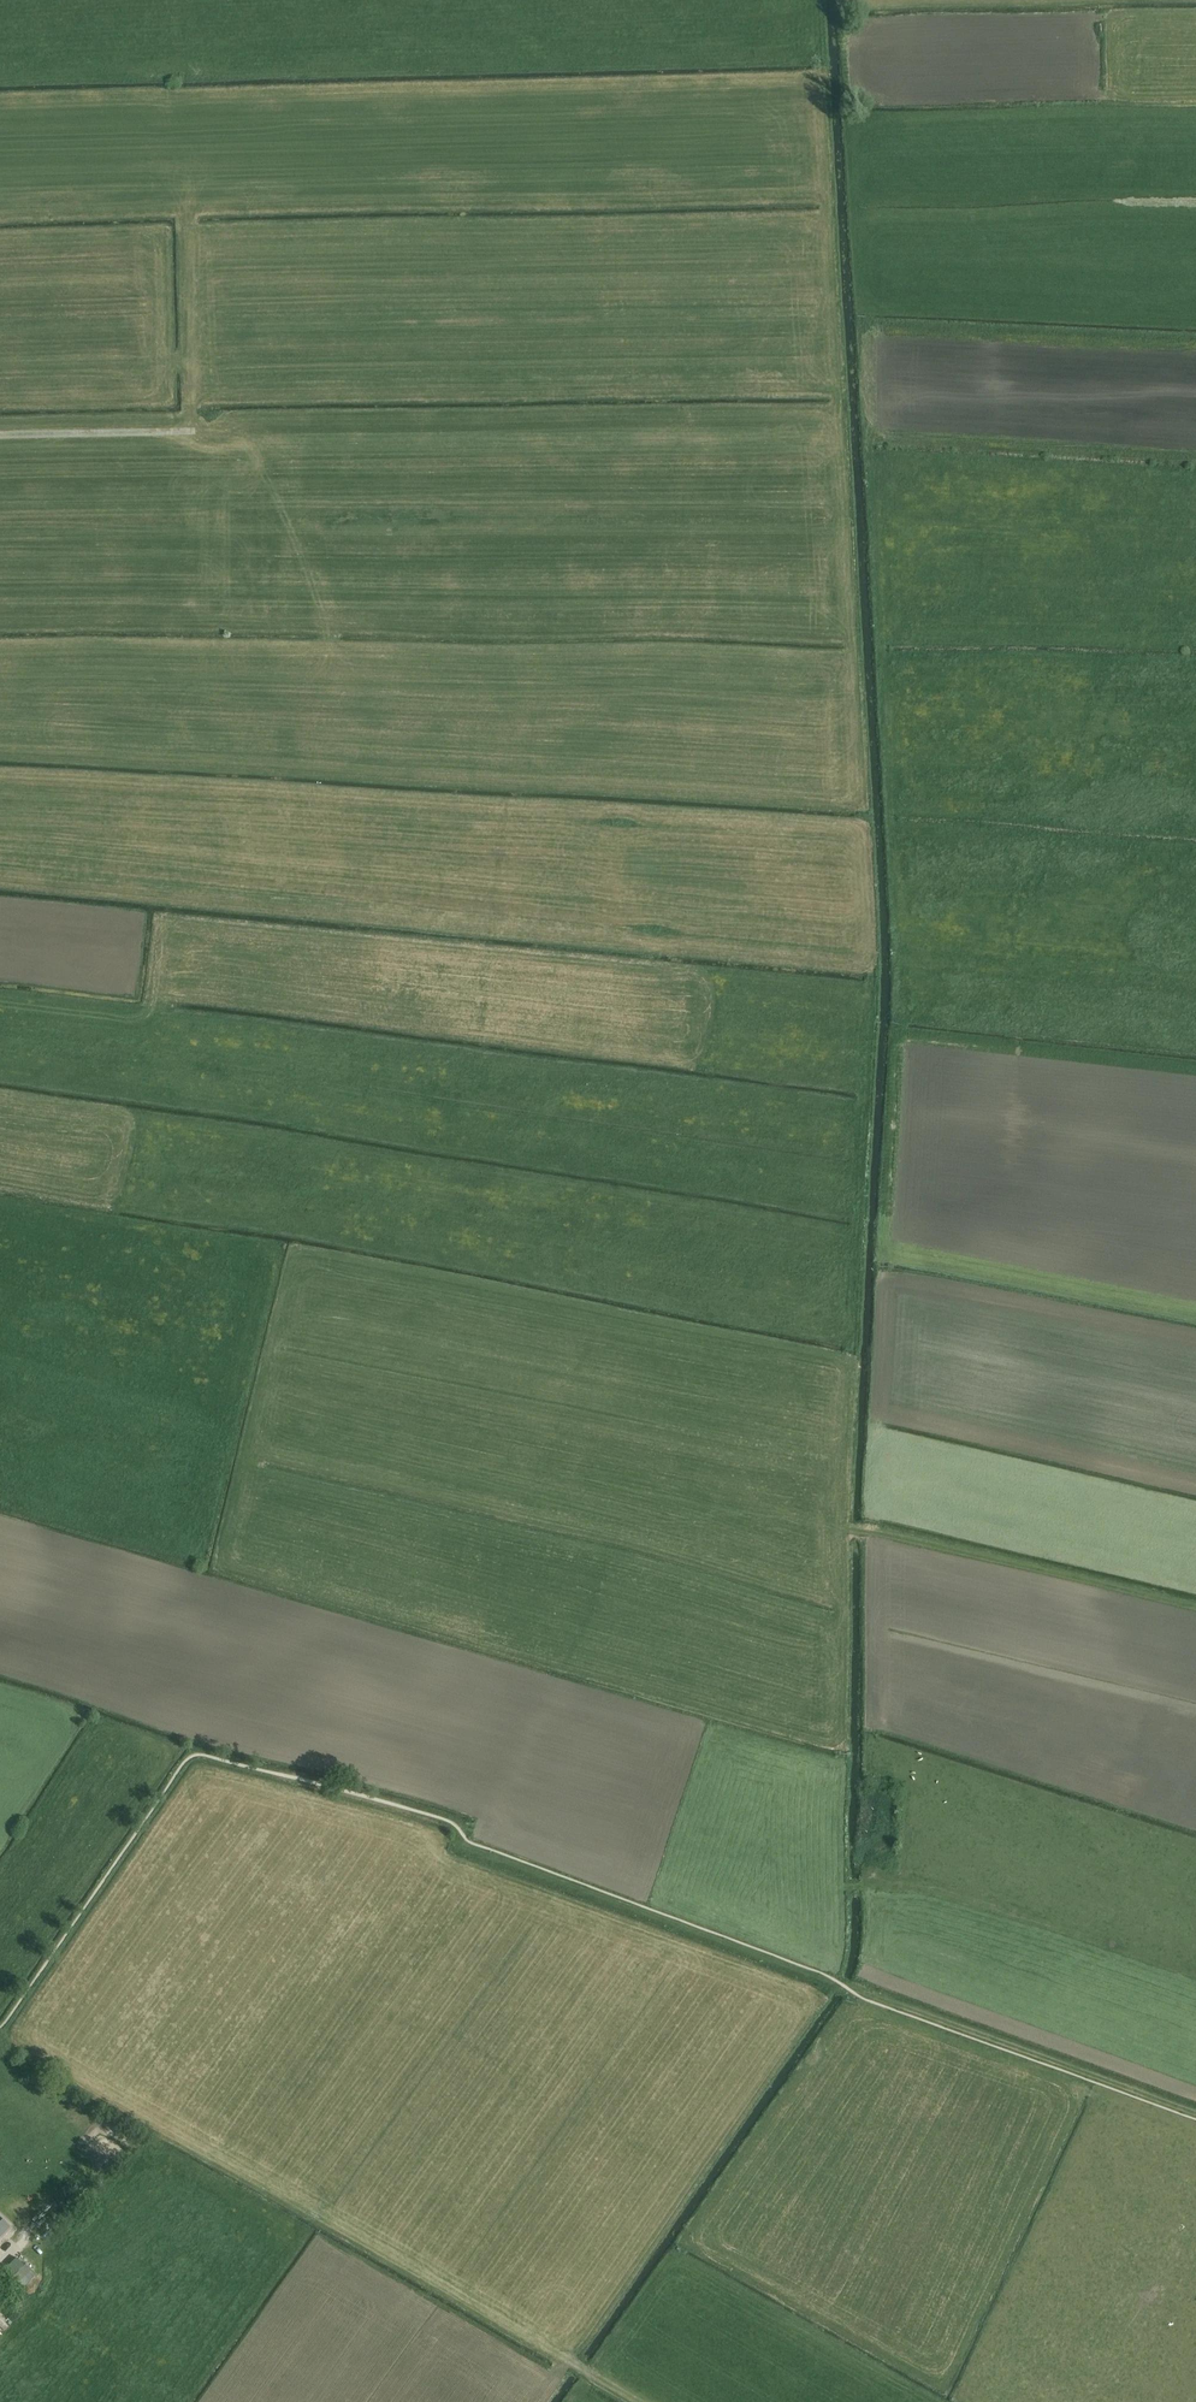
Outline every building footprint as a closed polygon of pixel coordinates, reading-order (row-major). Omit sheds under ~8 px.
[(26,2266),(13,2278),(17,2282),(30,2270),(26,2266)]
